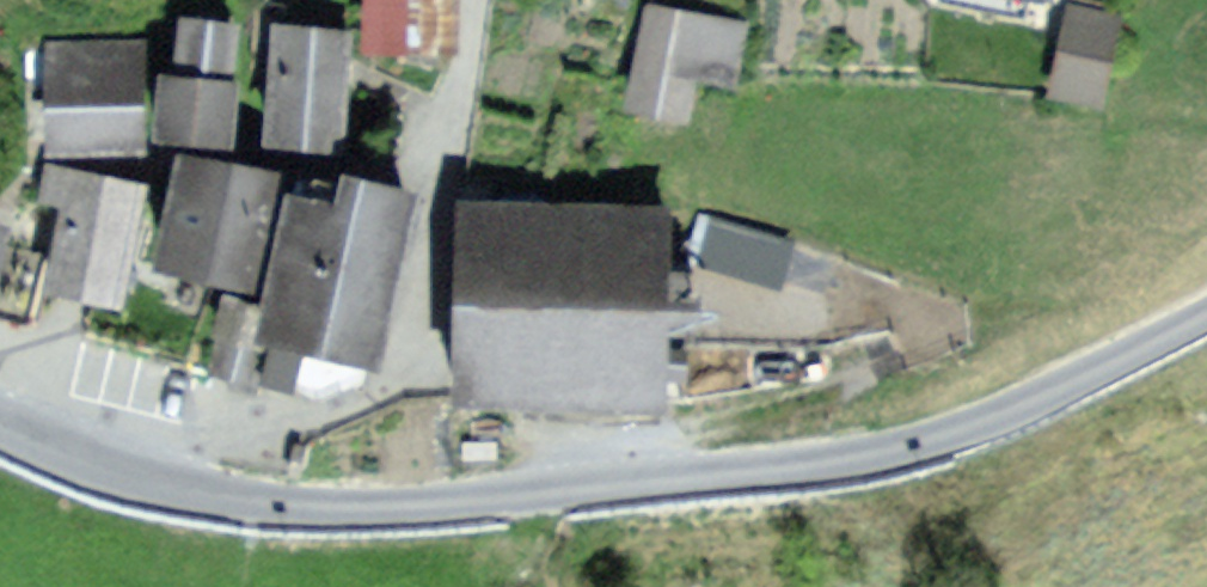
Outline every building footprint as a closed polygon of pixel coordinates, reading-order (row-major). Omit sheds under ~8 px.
[(391,59),(452,58),(450,0),(390,0),(391,59)] [(741,32),(667,22),(655,115),(728,125),(741,32)] [(195,23),(192,81),(245,84),(249,26),(195,23)] [(1137,36),(1098,33),(1092,118),(1130,121),(1137,36)] [(45,42),(44,151),(146,153),(145,40),(45,42)] [(291,48),(289,153),(355,155),(357,49),(291,48)] [(192,81),(171,80),(168,150),(254,153),(256,83),(245,84),(192,81)] [(253,169),(172,159),(160,264),(240,273),(253,169)] [(132,180),(49,161),(36,198),(59,210),(43,295),(129,310),(123,248),(132,180)] [(258,341),(377,364),(419,191),(346,167),(332,198),(286,191),(258,341)] [(685,239),(488,229),(478,412),(675,422),(685,239)] [(803,259),(736,237),(725,268),(792,290),(803,259)]
